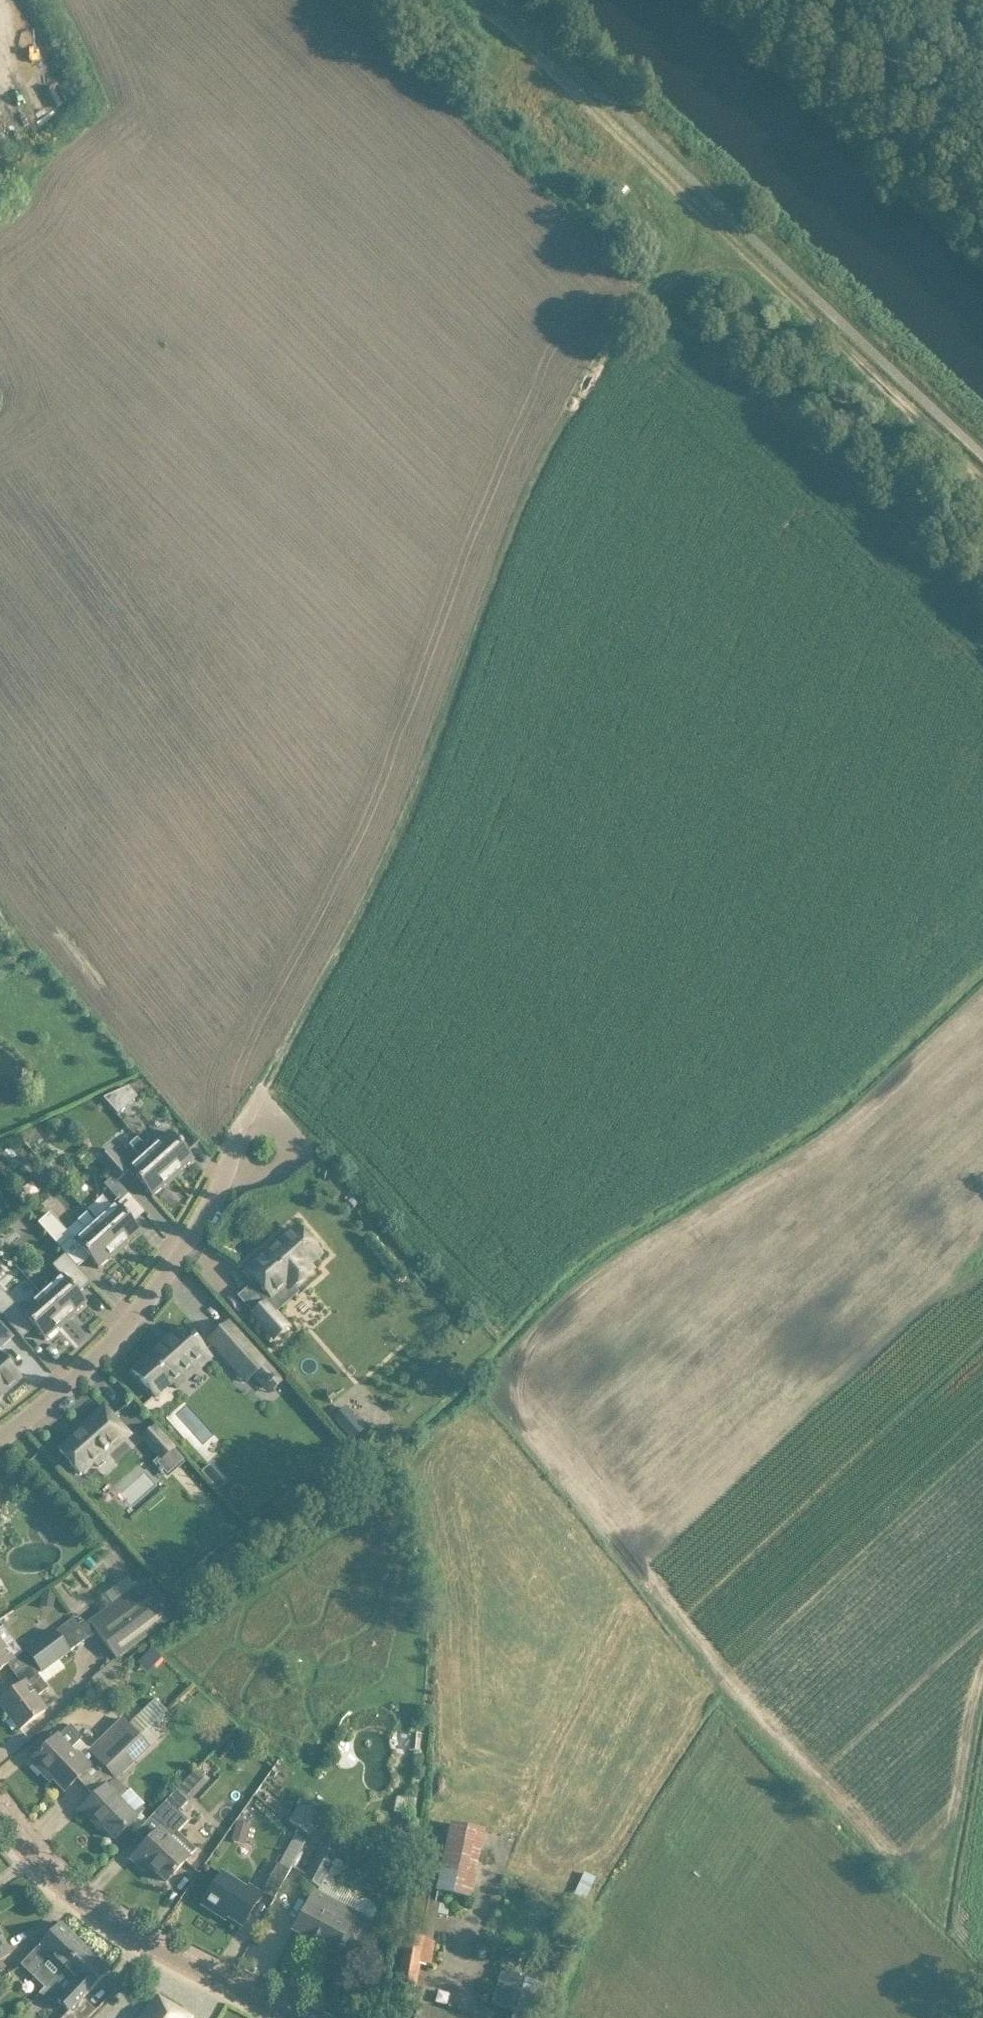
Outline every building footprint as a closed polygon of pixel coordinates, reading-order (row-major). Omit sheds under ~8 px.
[(113,1094),(103,1099),(118,1116),(127,1108),(113,1094)] [(169,1132),(148,1151),(167,1172),(173,1179),(194,1160),(169,1132)] [(140,1158),(127,1170),(152,1198),(173,1179),(167,1172),(148,1151),(137,1139),(129,1146),(140,1158)] [(9,1150),(2,1157),(9,1165),(17,1158),(9,1150)] [(113,1177),(117,1182),(126,1174),(121,1169),(124,1166),(110,1151),(98,1161),(113,1177)] [(113,1177),(104,1185),(120,1203),(129,1195),(117,1182),(113,1177)] [(115,1204),(94,1223),(119,1250),(140,1232),(115,1204)] [(50,1214),(38,1224),(60,1248),(71,1238),(50,1214)] [(89,1259),(98,1269),(119,1250),(94,1223),(87,1214),(78,1222),(86,1230),(74,1241),(73,1241),(89,1259)] [(318,1254),(297,1230),(249,1272),(259,1283),(252,1289),(263,1302),(268,1298),(271,1301),(286,1289),(290,1293),(316,1270),(309,1262),(318,1254)] [(90,1283),(78,1269),(65,1255),(52,1266),(61,1276),(41,1294),(66,1322),(87,1303),(78,1294),(90,1283)] [(66,1322),(41,1294),(21,1312),(0,1289),(0,1315),(22,1340),(34,1329),(45,1341),(66,1322)] [(286,1327),(266,1305),(254,1315),(274,1338),(286,1327)] [(231,1320),(206,1341),(245,1385),(269,1363),(231,1320)] [(14,1338),(0,1322),(0,1350),(14,1338)] [(183,1326),(132,1371),(156,1398),(173,1383),(171,1381),(194,1360),(196,1362),(207,1353),(195,1340),(198,1338),(190,1328),(187,1331),(183,1326)] [(20,1380),(0,1358),(0,1397),(20,1380)] [(104,1407),(83,1426),(86,1428),(59,1451),(80,1476),(93,1464),(90,1460),(101,1450),(104,1454),(106,1453),(109,1455),(130,1435),(114,1418),(118,1414),(117,1413),(113,1417),(104,1407)] [(332,1421),(352,1444),(366,1431),(345,1409),(332,1421)] [(143,1439),(161,1460),(173,1449),(155,1428),(143,1439)] [(201,1475),(218,1495),(227,1486),(210,1467),(201,1475)] [(135,1587),(90,1620),(97,1632),(118,1658),(174,1617),(146,1579),(135,1587)] [(74,1616),(26,1651),(33,1662),(81,1627),(74,1616)] [(90,1620),(81,1627),(33,1662),(42,1673),(97,1632),(90,1620)] [(22,1654),(12,1640),(0,1622),(0,1671),(22,1654)] [(38,1675),(19,1689),(3,1701),(12,1714),(8,1716),(19,1731),(30,1723),(45,1711),(36,1699),(48,1689),(38,1675)] [(70,1725),(45,1749),(31,1763),(44,1776),(46,1773),(64,1791),(90,1766),(96,1761),(106,1771),(150,1728),(149,1727),(165,1712),(154,1702),(130,1726),(123,1718),(88,1751),(84,1750),(79,1755),(76,1757),(70,1750),(80,1740),(80,1735),(70,1725)] [(150,1728),(106,1771),(115,1780),(150,1747),(149,1746),(159,1737),(150,1728)] [(168,1842),(188,1820),(179,1811),(207,1781),(196,1770),(151,1818),(162,1828),(137,1854),(166,1882),(188,1859),(168,1842)] [(97,1796),(82,1810),(93,1822),(96,1819),(115,1839),(130,1825),(137,1818),(146,1810),(142,1807),(134,1815),(108,1787),(107,1786),(97,1796)] [(305,1801),(288,1822),(305,1836),(322,1815),(305,1801)] [(233,1835),(246,1838),(250,1824),(237,1821),(233,1835)] [(450,1823),(435,1891),(471,1897),(484,1830),(450,1823)] [(319,1852),(304,1880),(319,1888),(334,1860),(341,1847),(326,1840),(319,1852)] [(283,1855),(263,1891),(274,1897),(294,1861),(283,1855)] [(222,1875),(213,1888),(202,1905),(216,1915),(219,1911),(242,1926),(262,1896),(249,1887),(247,1891),(222,1875)] [(371,1922),(315,1892),(294,1930),(335,1953),(342,1941),(357,1949),(371,1922)] [(413,1894),(401,1967),(398,1987),(415,1990),(420,1962),(428,1964),(431,1949),(432,1949),(432,1948),(431,1947),(438,1903),(430,1901),(430,1897),(413,1894)] [(60,1924),(20,1965),(44,1989),(60,1973),(85,1948),(60,1924)] [(11,1955),(0,1935),(0,1961),(11,1955)] [(60,1973),(46,1988),(59,2001),(58,2002),(69,2013),(86,1995),(87,1996),(110,1972),(85,1948),(60,1973)] [(511,2017),(535,2017),(546,1985),(501,1970),(490,2005),(513,2012),(511,2017)] [(157,1997),(144,2017),(189,2017),(157,1997)] [(418,2007),(415,2017),(455,2017),(418,2007)]
